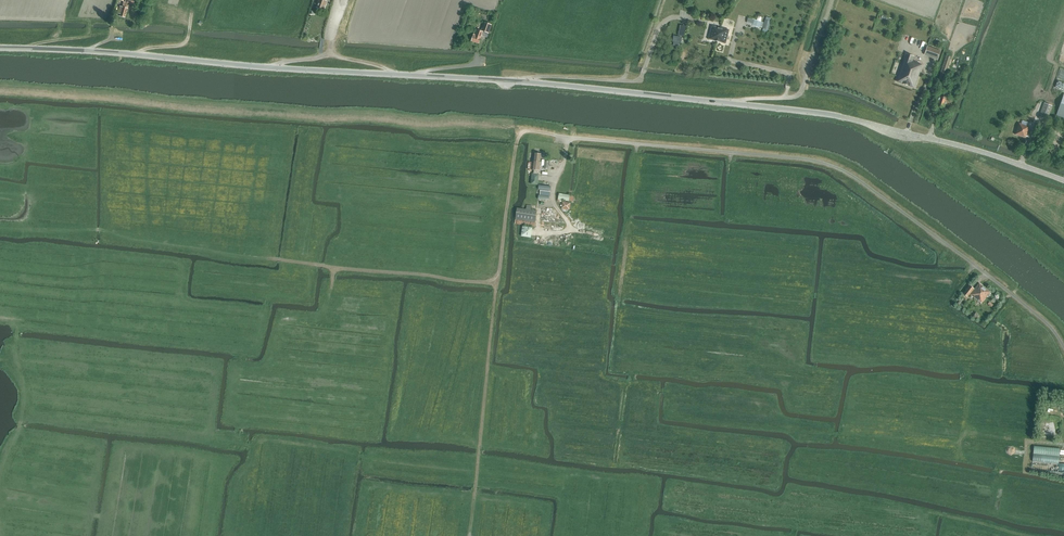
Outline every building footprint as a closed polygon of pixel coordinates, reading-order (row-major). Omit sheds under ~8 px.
[(125,18),(128,8),(129,4),(133,5),(135,0),(120,0),(120,1),(123,2),(121,7),(120,10),(119,10),(118,13),(119,14),(119,16),(125,18)] [(324,10),(327,1),(326,1),(327,0),(320,0),(317,8),(324,10)] [(472,41),(479,44),(482,35),(488,37),(492,25),(484,22),(481,31),(478,30),(476,35),(474,34),(472,41)] [(709,40),(726,44),(729,30),(717,27),(717,28),(712,26),(709,40)] [(673,46),(678,47),(679,43),(681,44),(681,39),(674,38),(673,46)] [(925,55),(938,59),(941,50),(928,46),(925,55)] [(681,54),(680,54),(681,50),(672,49),(671,53),(670,62),(679,63),(681,54)] [(913,61),(914,56),(906,53),(897,81),(915,88),(923,65),(913,61)] [(938,79),(942,80),(950,56),(946,55),(938,79)] [(937,106),(944,109),(945,105),(951,107),(953,101),(940,96),(937,106)] [(1039,117),(1047,120),(1052,105),(1044,102),(1039,117)] [(1015,135),(1026,138),(1030,127),(1019,123),(1015,135)] [(563,156),(564,149),(563,149),(564,146),(556,144),(554,155),(563,156)] [(534,170),(534,174),(532,174),(531,184),(537,185),(539,174),(539,171),(540,171),(541,162),(540,162),(541,154),(535,153),(534,161),(533,161),(533,162),(529,162),(528,169),(534,170)] [(540,199),(549,200),(550,196),(550,192),(540,191),(540,195),(540,199)] [(558,201),(561,202),(562,200),(569,201),(573,202),(574,196),(559,193),(558,199),(558,201)] [(537,211),(531,210),(532,206),(527,205),(526,210),(517,208),(515,224),(535,227),(535,222),(537,211)] [(521,236),(531,238),(532,228),(523,226),(521,236)] [(970,295),(981,303),(990,292),(979,284),(970,295)] [(963,294),(967,297),(974,289),(970,285),(963,294)]
